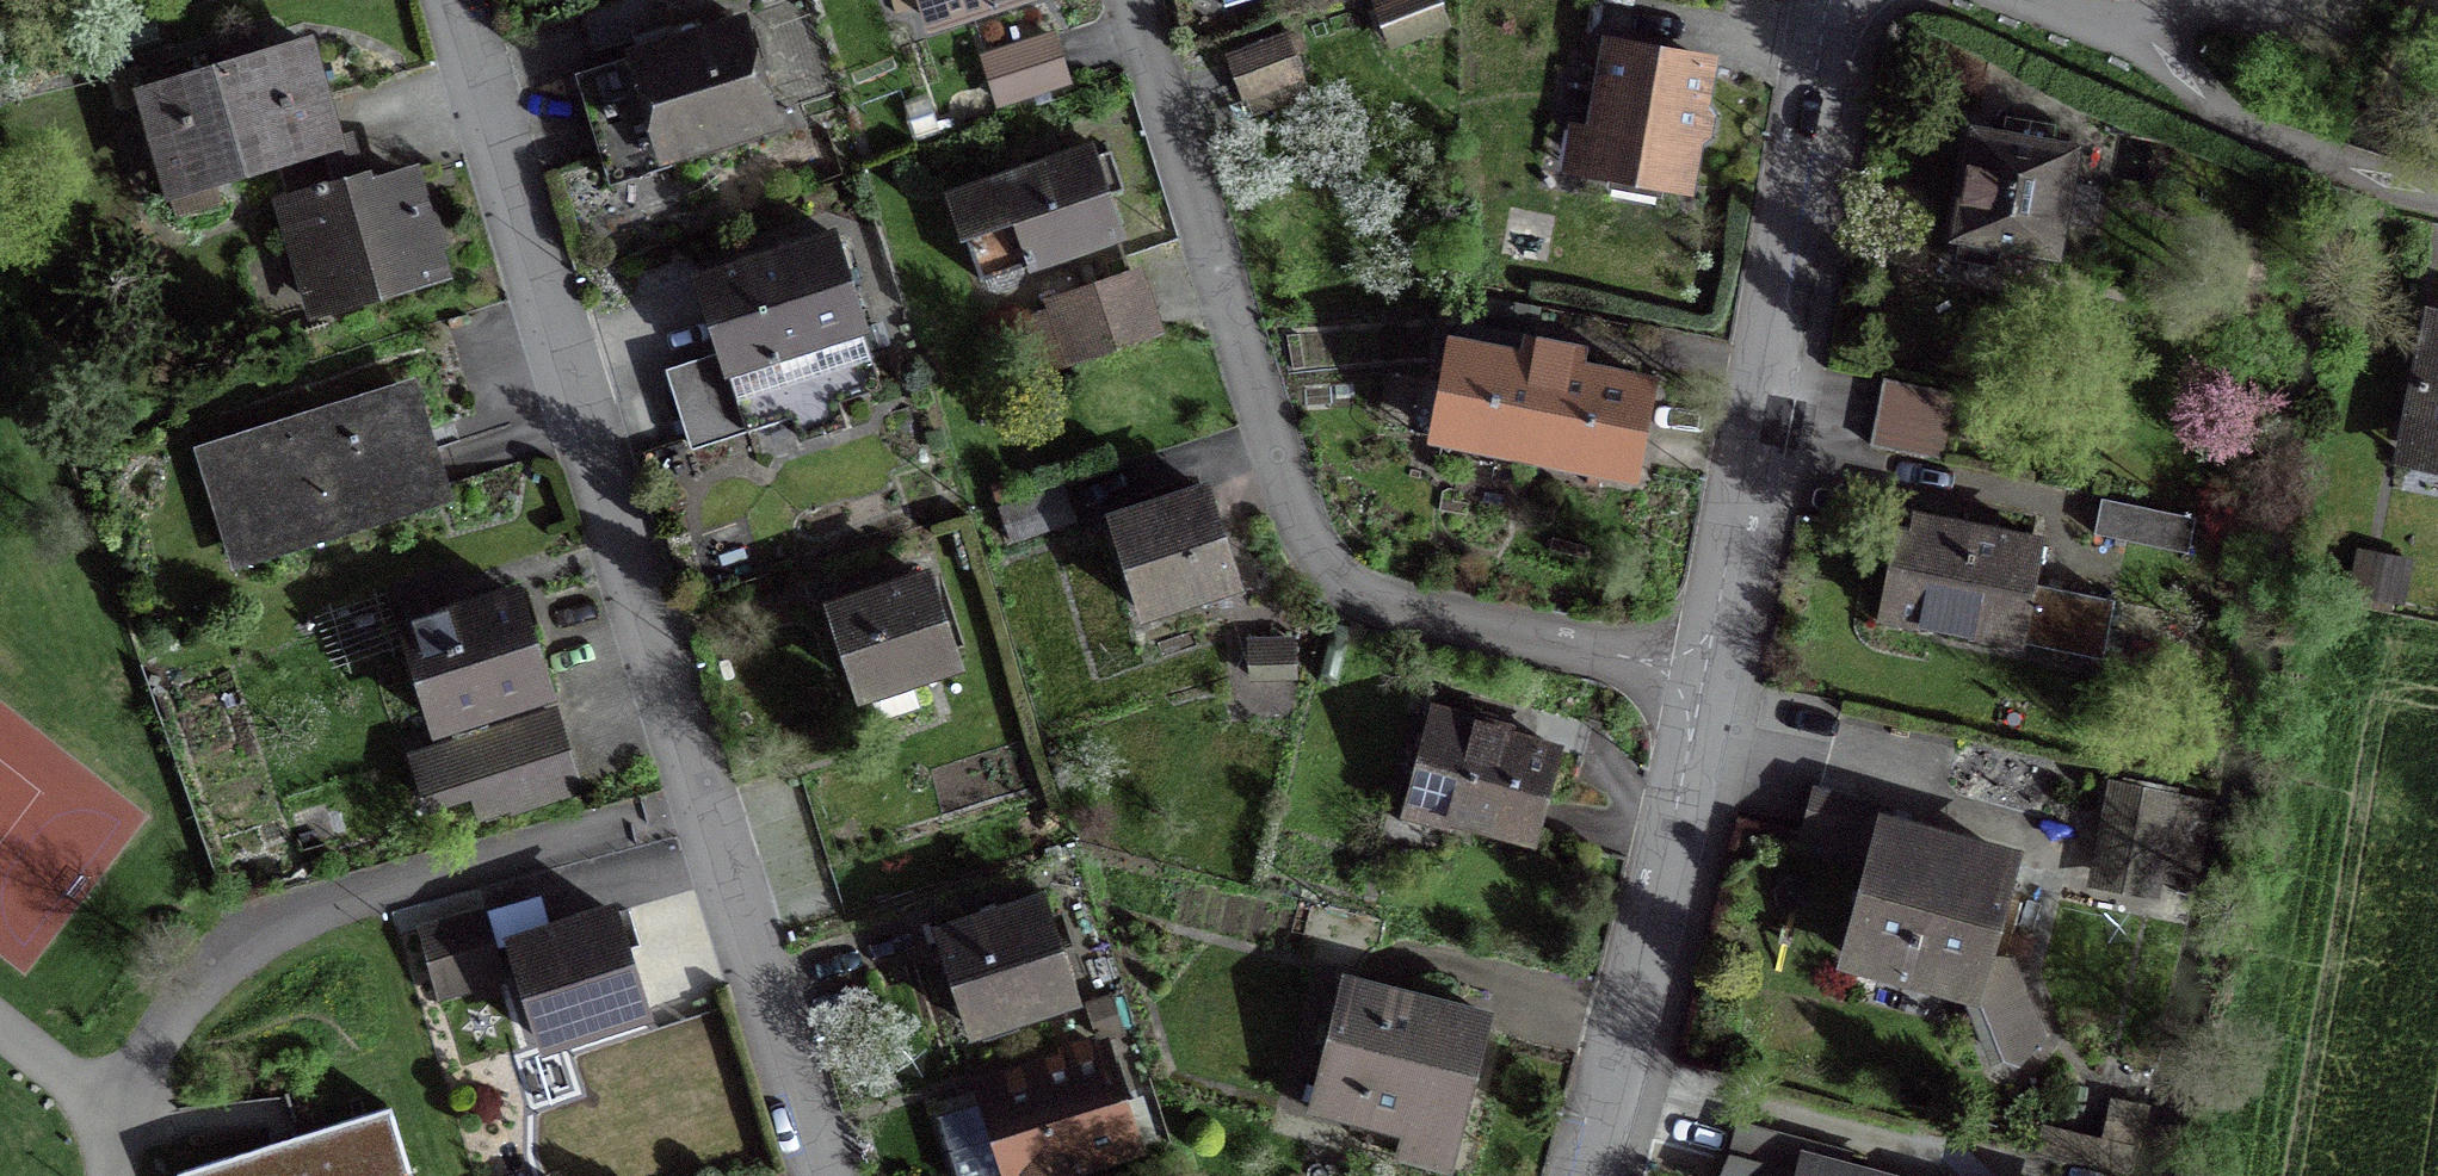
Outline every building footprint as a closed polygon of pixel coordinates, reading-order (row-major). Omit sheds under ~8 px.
[(593,55),(652,37),(642,0),(638,0),(582,17),(593,55)] [(930,23),(1001,0),(923,0),(930,23)] [(1374,10),(1387,46),(1441,26),(1431,0),(1400,0),(1374,10)] [(736,28),(573,78),(600,165),(659,147),(662,156),(765,124),(736,28)] [(1048,39),(981,61),(996,106),(1062,84),(1048,39)] [(1282,43),(1227,63),(1239,97),(1294,78),(1282,43)] [(332,145),(302,46),(139,95),(174,215),(176,214),(167,183),(205,172),(208,183),(225,178),(271,164),(333,146),(332,145)] [(1695,107),(1702,67),(1608,50),(1586,171),(1681,188),(1688,148),(1702,138),(1705,121),(1695,107)] [(2017,126),(2014,144),(1972,136),(1953,239),(1957,239),(1953,262),(1993,269),(1997,246),(2051,256),(2057,223),(2081,227),(2087,189),(2064,185),(2070,153),(2043,149),(2046,132),(2017,126)] [(343,141),(332,145),(333,146),(271,164),(315,312),(433,277),(404,180),(359,194),(343,141)] [(1114,237),(1086,154),(948,201),(977,285),(1114,237)] [(857,327),(831,242),(696,285),(719,359),(665,376),(687,450),(788,418),(796,443),(839,429),(831,404),(873,391),(854,328),(857,327)] [(1127,278),(1056,302),(1077,361),(1148,337),(1127,278)] [(2427,317),(2402,446),(2437,454),(2437,320),(2427,317)] [(1520,362),(1449,348),(1431,438),(1629,478),(1647,387),(1576,373),(1579,356),(1523,345),(1520,362)] [(1880,383),(1867,449),(1938,463),(1951,396),(1880,383)] [(408,397),(236,451),(266,546),(438,492),(408,397)] [(1202,494),(1109,524),(1139,616),(1232,586),(1202,494)] [(2095,537),(2192,557),(2200,521),(2102,501),(2095,537)] [(1916,626),(1927,629),(2099,661),(2110,603),(2028,587),(2036,546),(1910,522),(1907,539),(1894,537),(1882,597),(1920,604),(1916,626)] [(923,582),(831,612),(859,695),(867,693),(877,724),(916,711),(906,680),(950,665),(923,582)] [(510,597),(404,630),(436,730),(541,696),(510,597)] [(1290,678),(1289,646),(1246,648),(1248,680),(1290,678)] [(1404,798),(1444,809),(1441,821),(1530,845),(1555,753),(1501,739),(1503,733),(1428,713),(1404,798)] [(549,718),(411,762),(425,807),(471,793),(479,818),(510,808),(510,810),(572,790),(549,718)] [(2162,801),(2115,792),(2098,874),(2146,883),(2162,801)] [(1802,840),(1870,858),(1843,960),(1907,977),(1911,961),(1978,979),(1983,961),(2009,864),(1882,830),(1886,815),(1813,795),(1802,840)] [(1040,904),(937,936),(968,1033),(1071,1000),(1040,904)] [(488,946),(479,915),(417,933),(436,999),(494,982),(484,948),(488,946)] [(611,917),(508,949),(538,1045),(641,1013),(611,917)] [(1482,1019),(1343,983),(1310,1111),(1363,1124),(1366,1112),(1453,1134),(1482,1019)] [(980,1091),(1007,1175),(1047,1175),(1130,1149),(1100,1053),(980,1091)] [(181,1175),(406,1175),(386,1112),(181,1175)] [(1861,1175),(1799,1159),(1803,1145),(1734,1126),(1725,1161),(1780,1175),(1861,1175)]
